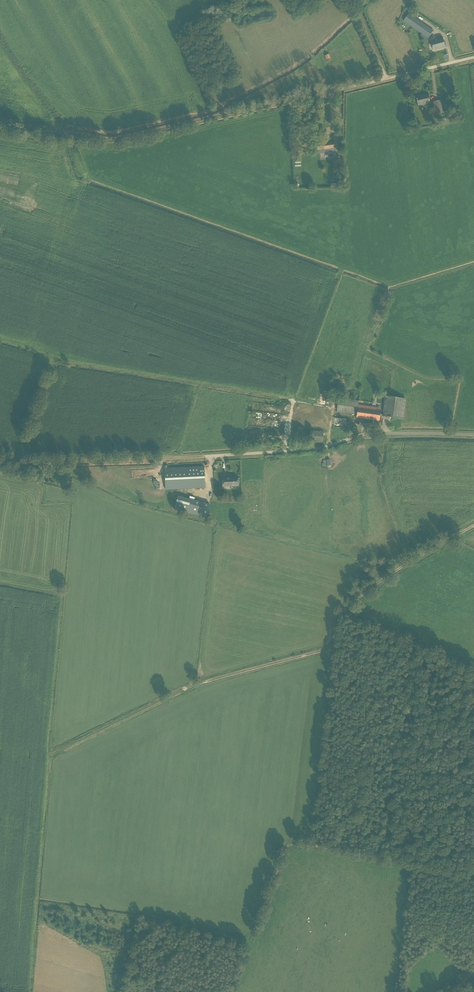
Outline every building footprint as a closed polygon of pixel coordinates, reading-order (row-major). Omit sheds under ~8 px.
[(407,16),(404,21),(423,35),(426,37),(428,38),(434,31),(409,13),(407,16)] [(445,48),(443,37),(438,39),(439,41),(432,43),(434,51),(438,50),(438,49),(445,47),(445,48)] [(417,99),(417,100),(418,105),(430,103),(428,94),(424,95),(424,96),(421,97),(421,95),(417,96),(417,97),(417,99)] [(433,102),(436,114),(443,113),(440,100),(433,102)] [(312,146),(313,152),(317,151),(317,152),(318,153),(320,153),(323,153),(324,152),(329,151),(330,152),(335,151),(335,149),(334,143),(317,145),(312,146)] [(380,416),(381,408),(358,405),(359,401),(340,398),(341,397),(338,396),(336,412),(356,415),(356,418),(379,421),(380,416)] [(383,411),(382,416),(402,419),(403,414),(405,399),(390,396),(385,396),(383,411)] [(333,427),(348,429),(349,423),(345,422),(346,419),(335,418),(333,427)] [(323,432),(312,430),(311,441),(322,443),(323,432)] [(164,469),(164,474),(165,490),(170,489),(170,491),(174,491),(174,489),(205,488),(204,467),(164,469)] [(222,478),(222,483),(222,487),(238,486),(238,477),(222,478)] [(206,517),(210,504),(178,496),(174,509),(206,517)]
